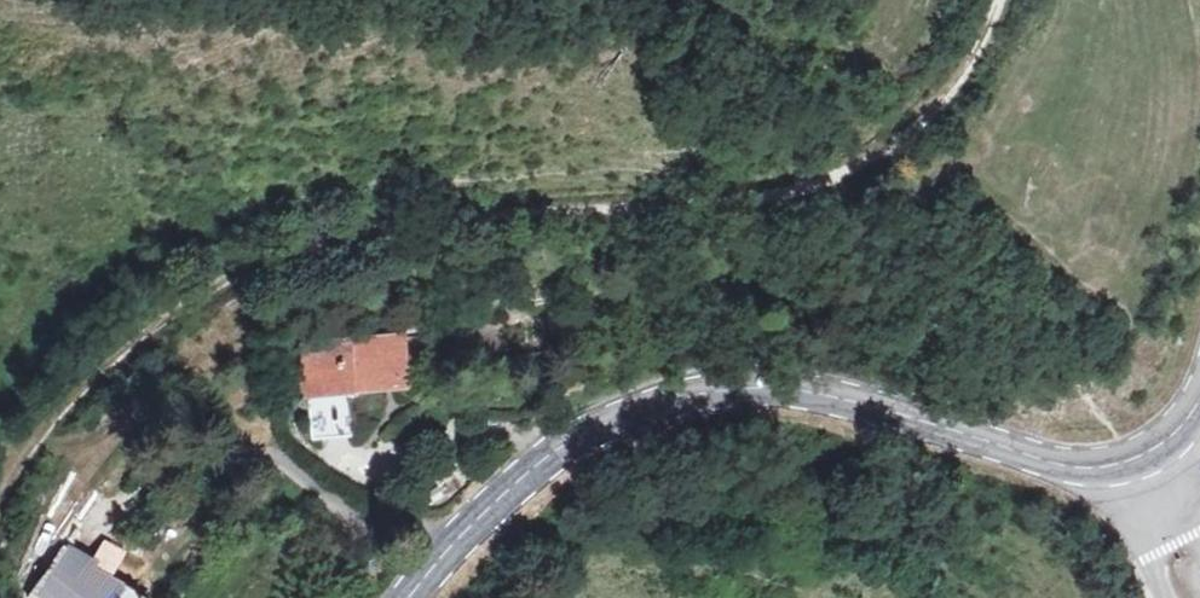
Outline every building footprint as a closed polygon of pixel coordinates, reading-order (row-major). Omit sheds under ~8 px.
[(319,391),(402,385),(399,337),(316,344),(319,391)] [(103,541),(94,552),(117,569),(127,556),(103,541)] [(94,552),(88,560),(65,543),(24,597),(138,597),(111,578),(117,569),(94,552)]
